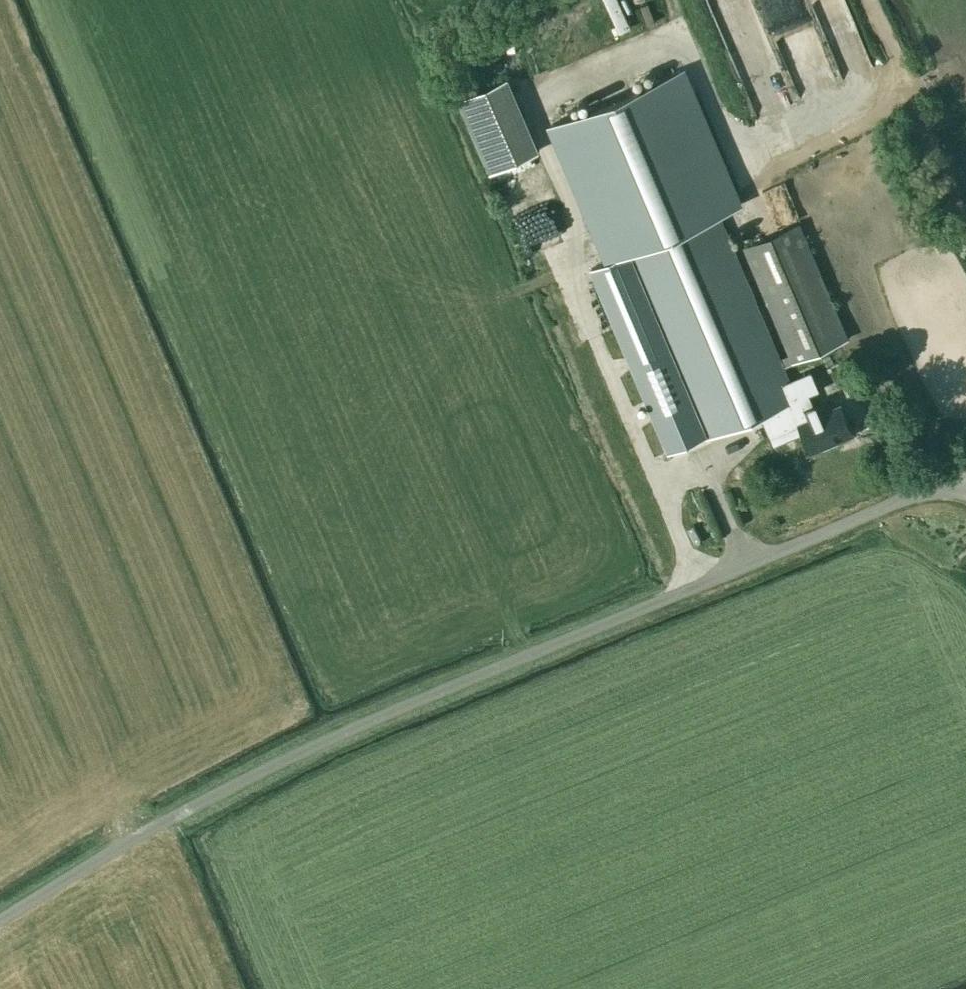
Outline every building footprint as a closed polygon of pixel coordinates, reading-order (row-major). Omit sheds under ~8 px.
[(818,39),(786,53),(792,66),(824,52),(818,39)] [(811,449),(853,431),(841,403),(815,414),(806,393),(798,396),(784,364),(850,337),(801,222),(744,246),(789,353),(781,356),(721,213),(730,210),(669,64),(551,113),(609,253),(629,245),(631,250),(594,266),(591,267),(617,327),(669,450),(707,434),(708,435),(760,414),(769,436),(800,422),(811,449)] [(504,76),(458,97),(490,170),(536,150),(504,76)] [(513,197),(508,184),(500,187),(505,200),(513,197)] [(594,266),(591,260),(553,276),(580,342),(617,327),(591,267),(594,266)]
